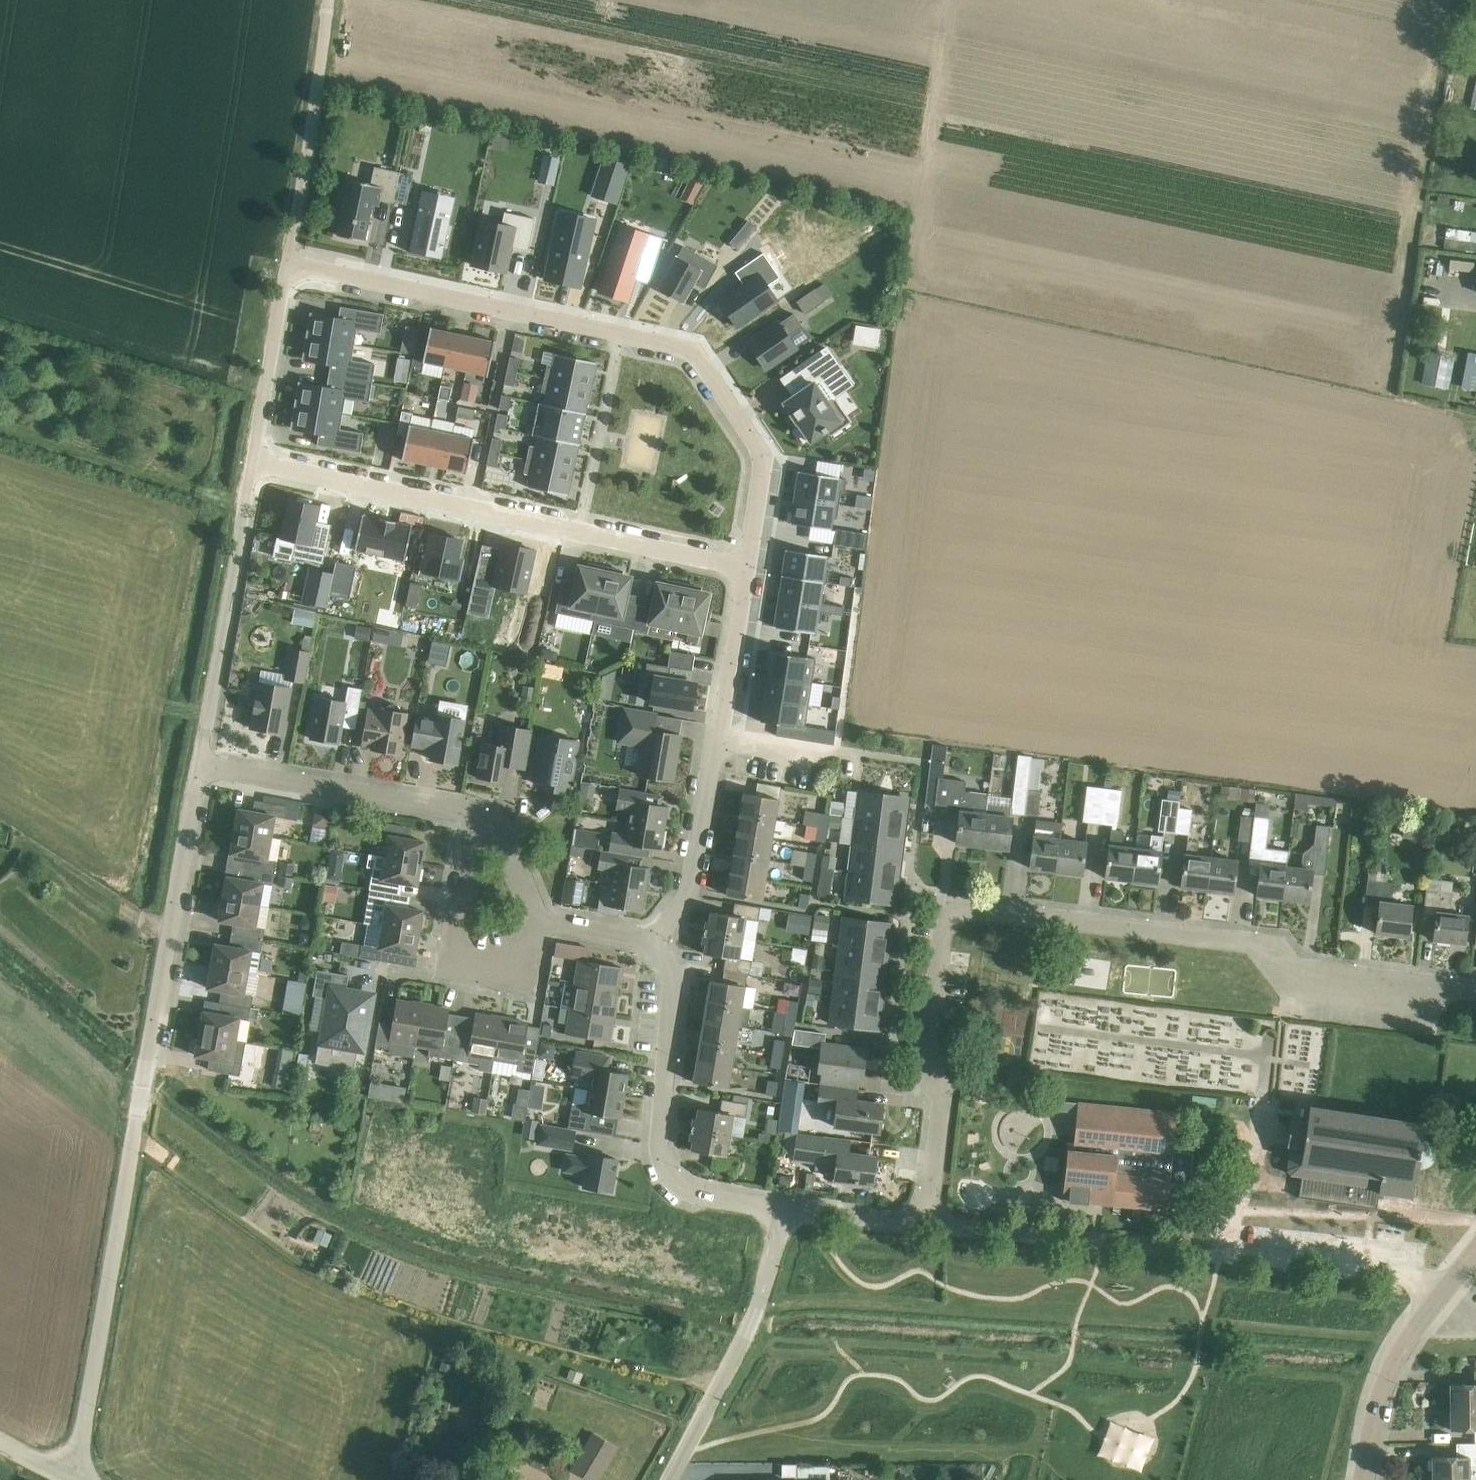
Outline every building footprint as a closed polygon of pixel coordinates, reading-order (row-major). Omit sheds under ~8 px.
[(539,181),(555,184),(561,157),(545,153),(539,181)] [(605,160),(594,195),(616,203),(629,165),(628,165),(606,157),(605,160)] [(341,226),(339,235),(365,241),(373,203),(379,204),(380,199),(394,202),(400,172),(376,168),(372,184),(361,182),(358,199),(342,195),(335,225),(341,226)] [(402,169),(394,204),(407,207),(415,172),(402,169)] [(702,184),(691,178),(687,187),(698,193),(702,184)] [(422,195),(409,250),(442,258),(455,202),(422,195)] [(480,217),(470,263),(499,270),(507,234),(520,236),(525,214),(500,208),(497,220),(480,217)] [(558,226),(546,280),(580,287),(592,233),(558,226)] [(615,232),(596,289),(625,295),(642,245),(655,248),(660,231),(647,228),(644,238),(615,232)] [(739,249),(747,240),(739,233),(731,243),(739,249)] [(1444,248),(1475,252),(1475,240),(1446,236),(1444,248)] [(661,285),(685,299),(697,279),(707,285),(720,262),(686,242),(661,285)] [(744,286),(720,302),(738,327),(777,300),(767,286),(780,277),(763,253),(735,273),(744,286)] [(816,289),(798,301),(806,313),(824,301),(816,289)] [(305,336),(342,344),(345,328),(369,333),(373,315),(330,305),(327,317),(310,314),(309,319),(306,318),(303,330),(307,330),(305,336)] [(747,346),(763,370),(793,350),(785,339),(800,329),(791,315),(747,346)] [(880,327),(855,323),(854,333),(860,342),(877,345),(880,327)] [(405,336),(418,338),(420,328),(407,326),(405,336)] [(425,362),(445,367),(453,331),(431,327),(429,335),(420,333),(413,365),(424,367),(425,362)] [(475,336),(453,331),(445,367),(467,371),(475,336)] [(342,344),(305,336),(304,342),(301,341),(298,353),(302,354),(301,359),(317,363),(315,375),(357,384),(362,365),(338,360),(342,344)] [(475,336),(467,371),(489,376),(496,341),(475,336)] [(525,340),(515,338),(513,348),(512,351),(522,353),(525,340)] [(832,434),(850,421),(823,382),(825,377),(840,366),(828,348),(783,379),(795,396),(785,403),(791,412),(790,413),(797,422),(798,422),(800,425),(796,428),(805,441),(809,438),(811,441),(829,429),(832,434)] [(1468,352),(1461,387),(1475,390),(1475,353),(1468,352)] [(548,364),(545,378),(592,388),(597,362),(557,353),(554,365),(548,364)] [(1421,383),(1448,388),(1454,358),(1427,353),(1421,383)] [(508,370),(518,372),(521,359),(511,357),(508,370)] [(515,386),(518,372),(508,370),(505,384),(515,386)] [(290,406),(327,414),(330,398),(353,403),(357,384),(315,375),(312,387),(295,383),(294,388),(291,387),(288,399),(292,400),(290,406)] [(548,393),(547,399),(588,407),(592,388),(545,378),(542,392),(548,393)] [(465,379),(461,397),(472,400),(476,382),(465,379)] [(438,398),(450,400),(453,388),(441,385),(438,398)] [(503,395),(500,408),(509,410),(512,397),(503,395)] [(474,417),(476,407),(460,403),(458,414),(474,417)] [(327,414),(290,406),(289,412),(285,411),(283,423),(286,423),(285,428),(302,432),(300,444),(342,454),(346,435),(323,430),(327,414)] [(499,413),(496,427),(506,429),(508,415),(499,413)] [(424,464),(432,429),(412,424),(413,416),(402,414),(398,434),(408,436),(403,460),(424,464)] [(580,445),(584,429),(536,419),(533,435),(539,436),(538,441),(578,450),(579,445),(580,445)] [(454,433),(432,429),(424,464),(446,469),(454,433)] [(454,433),(446,469),(468,473),(475,438),(454,433)] [(491,451),(500,453),(503,440),(493,438),(491,451)] [(527,459),(574,469),(578,450),(538,441),(537,447),(530,445),(527,459)] [(500,453),(491,451),(488,465),(497,467),(500,453)] [(569,495),(574,469),(527,459),(524,473),(531,475),(528,486),(569,495)] [(790,494),(834,501),(836,487),(832,487),(834,474),(794,468),(790,494)] [(831,515),(834,501),(790,494),(788,505),(785,505),(783,518),(786,518),(786,521),(826,527),(828,515),(831,515)] [(297,541),(294,557),(324,563),(330,532),(314,529),(319,505),(312,504),(313,499),(298,496),(297,500),(291,499),(283,538),(297,541)] [(869,507),(870,499),(858,497),(857,505),(869,507)] [(361,510),(353,545),(403,556),(411,520),(409,520),(409,521),(393,518),(393,517),(378,513),(378,515),(362,511),(363,510),(361,510)] [(867,531),(835,525),(832,542),(864,547),(867,531)] [(421,554),(417,570),(430,573),(432,568),(459,573),(462,559),(458,559),(462,539),(454,538),(455,534),(432,529),(426,555),(421,554)] [(468,613),(490,618),(497,586),(527,592),(537,543),(507,537),(506,543),(484,538),(468,613)] [(782,546),(778,572),(821,579),(823,565),(820,564),(822,552),(782,546)] [(595,620),(607,567),(590,563),(589,568),(581,566),(575,591),(562,588),(556,612),(595,620)] [(595,620),(635,629),(640,605),(626,602),(631,577),(623,575),(624,570),(607,567),(595,620)] [(310,568),(303,601),(327,606),(334,573),(310,568)] [(774,597),(817,604),(818,600),(820,590),(816,590),(818,580),(821,580),(821,579),(778,572),(778,573),(774,597)] [(850,575),(839,573),(837,582),(849,584),(850,575)] [(676,628),(685,584),(668,580),(667,585),(659,583),(654,608),(640,605),(635,629),(649,632),(651,622),(676,628)] [(412,582),(406,605),(417,608),(423,584),(412,582)] [(702,587),(685,584),(676,628),(690,631),(687,640),(699,643),(709,594),(701,592),(702,587)] [(495,631),(493,643),(532,652),(544,599),(520,594),(511,635),(495,631)] [(817,604),(774,597),(770,624),(810,630),(812,618),(815,618),(817,609),(817,604)] [(829,602),(818,600),(817,604),(817,609),(828,610),(829,602)] [(840,604),(829,602),(828,610),(839,612),(840,604)] [(315,613),(293,609),(291,625),(313,629),(315,613)] [(371,628),(356,625),(354,640),(368,643),(371,628)] [(310,640),(303,638),(301,649),(308,651),(310,640)] [(431,638),(427,659),(445,663),(449,641),(431,638)] [(541,658),(544,659),(557,661),(559,652),(546,649),(543,648),(541,658)] [(291,649),(286,678),(304,681),(309,652),(291,649)] [(765,649),(762,672),(807,680),(811,656),(765,649)] [(693,670),(695,655),(671,651),(669,666),(693,670)] [(652,706),(692,712),(696,686),(669,682),(671,669),(648,665),(645,678),(656,680),(652,706)] [(803,702),(807,680),(762,672),(758,695),(803,702)] [(292,687),(260,682),(252,728),(284,733),(292,687)] [(346,702),(318,697),(311,738),(339,743),(344,714),(358,716),(363,688),(349,686),(346,702)] [(534,688),(524,686),(521,699),(531,701),(534,688)] [(803,702),(758,695),(754,718),(800,726),(803,702)] [(830,698),(828,706),(840,708),(842,700),(830,698)] [(379,711),(369,710),(363,744),(374,746),(373,749),(400,754),(407,713),(380,709),(379,711)] [(660,714),(629,709),(624,743),(647,746),(643,774),(673,781),(681,735),(658,730),(660,714)] [(663,714),(662,728),(685,729),(686,715),(663,714)] [(438,721),(417,717),(412,745),(434,748),(432,759),(457,764),(465,719),(439,715),(438,721)] [(527,759),(532,729),(501,724),(497,745),(483,742),(477,777),(506,782),(510,756),(527,759)] [(817,729),(815,742),(834,745),(836,732),(817,729)] [(578,741),(541,734),(534,779),(553,783),(552,790),(570,793),(578,741)] [(1012,813),(1027,814),(1030,767),(1032,756),(1016,755),(1012,813)] [(1030,767),(1027,814),(1037,815),(1040,789),(1039,789),(1041,768),(1030,767)] [(957,843),(980,846),(984,814),(987,795),(966,792),(967,782),(939,778),(936,805),(949,807),(948,813),(960,814),(957,843)] [(580,797),(592,798),(594,784),(582,783),(580,797)] [(1083,821),(1100,823),(1104,787),(1087,785),(1083,821)] [(1219,798),(1255,802),(1256,790),(1221,785),(1219,798)] [(1111,788),(1104,787),(1100,823),(1117,826),(1121,789),(1111,788)] [(1168,789),(1167,797),(1179,798),(1180,790),(1168,789)] [(629,810),(627,820),(665,827),(669,806),(646,803),(648,794),(619,790),(616,808),(629,810)] [(1338,796),(1296,791),(1295,801),(1337,806),(1338,796)] [(861,792),(857,818),(906,824),(908,809),(905,809),(907,797),(861,792)] [(741,813),(776,819),(779,799),(745,793),(741,813)] [(1175,833),(1179,808),(1179,800),(1162,798),(1158,831),(1175,833)] [(832,800),(831,814),(845,816),(847,802),(832,800)] [(272,837),(275,816),(285,817),(287,805),(264,801),(262,813),(240,809),(236,831),(272,837)] [(1256,803),(1256,805),(1255,817),(1252,842),(1264,844),(1267,845),(1270,817),(1267,817),(1269,804),(1256,803)] [(1191,810),(1179,808),(1175,833),(1188,835),(1191,810)] [(326,826),(317,811),(310,821),(315,835),(326,826)] [(809,826),(817,827),(827,829),(829,814),(812,811),(809,826)] [(741,813),(738,834),(773,839),(776,819),(741,813)] [(844,829),(845,816),(831,814),(829,827),(844,829)] [(984,814),(980,846),(1009,849),(1011,817),(984,814)] [(1252,842),(1255,817),(1243,815),(1239,841),(1252,842)] [(857,818),(854,844),(900,850),(901,840),(904,840),(906,824),(857,818)] [(610,851),(630,855),(638,856),(639,846),(661,850),(665,827),(627,820),(625,833),(613,831),(610,851)] [(1054,871),(1061,823),(1034,820),(1030,868),(1054,871)] [(1409,820),(1407,836),(1424,837),(1426,822),(1409,820)] [(385,857),(421,863),(425,841),(403,837),(405,826),(382,821),(380,834),(389,835),(385,857)] [(1061,823),(1054,871),(1082,874),(1085,843),(1061,840),(1063,823),(1061,823)] [(1325,852),(1328,825),(1317,824),(1314,846),(1313,850),(1315,850),(1325,852)] [(827,829),(817,827),(815,840),(825,842),(827,829)] [(1105,877),(1130,880),(1134,849),(1121,847),(1124,830),(1111,828),(1105,877)] [(574,829),(572,844),(585,846),(598,848),(600,833),(574,829)] [(281,839),(272,837),(236,831),(232,853),(254,857),(252,869),(275,873),(281,839)] [(734,854),(769,860),(773,839),(738,834),(734,854)] [(1150,850),(1134,849),(1130,880),(1158,883),(1163,836),(1151,835),(1150,850)] [(1206,889),(1211,858),(1198,856),(1200,842),(1186,841),(1185,855),(1184,855),(1182,886),(1206,889)] [(585,846),(572,844),(571,853),(583,855),(585,846)] [(850,871),(899,877),(901,862),(898,861),(900,850),(854,844),(850,871)] [(1288,850),(1283,899),(1309,902),(1313,871),(1315,850),(1313,850),(1314,846),(1304,853),(1302,869),(1287,868),(1289,850),(1288,850)] [(1257,895),(1283,899),(1288,850),(1262,847),(1260,864),(1257,895)] [(629,864),(630,855),(610,851),(601,850),(598,868),(612,870),(610,882),(647,888),(650,868),(629,864)] [(806,866),(814,867),(817,854),(797,850),(795,864),(806,866)] [(734,854),(731,874),(766,880),(769,860),(734,854)] [(824,855),(821,868),(835,871),(838,858),(824,855)] [(421,867),(421,863),(385,857),(383,868),(374,867),(370,889),(380,891),(394,893),(396,881),(417,885),(418,881),(423,880),(424,870),(421,867)] [(1211,858),(1206,889),(1234,893),(1237,861),(1211,858)] [(281,862),(279,871),(293,874),(294,864),(281,862)] [(814,867),(806,866),(803,879),(812,881),(814,867)] [(832,884),(835,871),(821,868),(818,882),(832,884)] [(273,885),(275,873),(252,869),(250,880),(228,877),(224,898),(260,905),(260,904),(264,883),(273,885)] [(327,878),(340,880),(341,873),(328,871),(327,878)] [(899,877),(850,871),(847,897),(893,903),(895,892),(897,892),(899,877)] [(762,900),(766,880),(731,874),(728,895),(762,900)] [(279,875),(278,884),(292,886),(293,877),(279,875)] [(562,902),(583,905),(586,881),(566,878),(562,902)] [(1452,881),(1429,878),(1424,913),(1437,915),(1434,940),(1464,943),(1469,917),(1451,915),(1454,894),(1451,893),(1452,881)] [(1394,884),(1368,881),(1365,905),(1379,906),(1376,933),(1408,937),(1412,906),(1391,903),(1394,884)] [(647,888),(610,882),(606,905),(620,908),(643,911),(647,888)] [(325,884),(323,899),(348,903),(351,888),(325,884)] [(404,894),(394,893),(380,891),(376,913),(386,914),(384,926),(419,932),(420,928),(423,927),(425,917),(422,915),(423,910),(402,907),(404,894)] [(799,892),(797,906),(807,907),(810,893),(799,892)] [(270,906),(260,904),(260,905),(224,898),(224,903),(221,903),(219,914),(221,915),(221,920),(242,924),(240,936),(264,940),(270,906)] [(707,921),(705,931),(743,937),(747,917),(759,919),(761,906),(736,902),(734,915),(712,912),(711,914),(713,914),(712,922),(707,921)] [(606,905),(604,913),(619,915),(620,908),(606,905)] [(812,915),(792,911),(789,927),(809,930),(812,915)] [(815,914),(813,928),(829,930),(830,916),(815,914)] [(844,917),(841,944),(890,950),(892,935),(889,935),(891,923),(844,917)] [(419,932),(384,926),(380,947),(362,944),(360,957),(392,962),(394,950),(416,954),(419,932)] [(740,958),(743,937),(705,931),(703,943),(709,944),(708,952),(705,951),(705,953),(726,957),(724,970),(748,975),(750,975),(752,960),(740,958)] [(312,936),(305,935),(304,943),(311,944),(312,936)] [(264,940),(240,936),(238,948),(216,944),(213,966),(258,974),(264,940)] [(558,941),(557,954),(591,958),(593,945),(558,941)] [(841,944),(837,970),(884,976),(885,965),(888,966),(890,950),(841,944)] [(812,967),(821,968),(823,954),(814,952),(812,967)] [(326,953),(325,960),(332,961),(333,954),(326,953)] [(575,984),(618,991),(622,967),(579,960),(575,984)] [(252,1007),(258,974),(213,966),(209,988),(230,991),(228,1003),(252,1007)] [(748,975),(724,970),(722,982),(746,985),(748,975)] [(837,970),(834,997),(883,1003),(885,988),(882,987),(884,976),(837,970)] [(305,981),(306,974),(299,973),(297,980),(305,981)] [(800,997),(803,982),(784,979),(781,994),(800,997)] [(808,991),(820,993),(822,980),(809,979),(808,991)] [(711,980),(708,1000),(743,1006),(746,985),(722,982),(711,980)] [(618,991),(575,984),(566,983),(562,1008),(571,1009),(614,1016),(618,991)] [(332,1051),(330,1059),(360,1064),(370,1011),(346,1007),(348,991),(317,986),(312,1011),(330,1015),(324,1050),(332,1051)] [(805,1001),(814,1002),(815,994),(806,993),(805,1001)] [(881,1018),(883,1003),(834,997),(831,1024),(877,1029),(879,1018),(881,1018)] [(302,1002),(287,1000),(284,1015),(300,1017),(302,1002)] [(416,1045),(424,1005),(398,1000),(394,1024),(380,1022),(376,1046),(391,1049),(390,1052),(414,1056),(416,1045)] [(708,1000),(704,1021),(739,1026),(740,1026),(746,1027),(749,1007),(743,1006),(708,1000)] [(789,1000),(786,1013),(796,1015),(798,1001),(789,1000)] [(252,1007),(228,1003),(226,1015),(205,1011),(201,1033),(236,1039),(240,1018),(250,1020),(250,1017),(257,1018),(259,1009),(252,1007)] [(429,1055),(454,1060),(459,1035),(445,1032),(449,1009),(424,1005),(416,1045),(430,1048),(429,1055)] [(614,1016),(571,1009),(567,1033),(610,1041),(614,1016)] [(796,1015),(786,1013),(782,1034),(793,1035),(796,1015)] [(482,1057),(496,1059),(503,1018),(477,1014),(473,1037),(459,1035),(454,1060),(480,1064),(482,1057)] [(503,1018),(496,1059),(520,1063),(518,1071),(533,1074),(538,1048),(524,1046),(528,1023),(503,1018)] [(701,1041),(736,1047),(739,1026),(704,1021),(701,1041)] [(544,1037),(552,1039),(555,1023),(547,1022),(544,1037)] [(817,1045),(820,1033),(802,1029),(799,1041),(817,1045)] [(246,1041),(236,1039),(201,1033),(197,1055),(219,1059),(216,1071),(240,1075),(242,1062),(246,1041)] [(775,1039),(772,1054),(782,1055),(784,1039),(775,1039)] [(701,1041),(697,1061),(733,1067),(736,1047),(701,1041)] [(543,1043),(540,1057),(553,1060),(556,1046),(543,1043)] [(822,1082),(858,1087),(859,1077),(863,1077),(866,1048),(821,1043),(817,1074),(823,1074),(822,1082)] [(295,1049),(284,1047),(276,1087),(288,1089),(295,1049)] [(590,1090),(625,1095),(629,1073),(608,1070),(610,1056),(576,1050),(572,1075),(573,1075),(572,1085),(590,1089),(590,1090)] [(309,1053),(301,1051),(298,1063),(306,1065),(309,1053)] [(782,1055),(772,1054),(771,1065),(780,1066),(782,1055)] [(729,1087),(733,1067),(697,1061),(694,1082),(729,1087)] [(443,1065),(441,1078),(449,1080),(451,1066),(443,1065)] [(769,1079),(767,1093),(776,1095),(779,1081),(769,1079)] [(782,1111),(801,1114),(806,1082),(786,1079),(782,1111)] [(408,1099),(409,1084),(372,1082),(371,1096),(408,1099)] [(856,1100),(858,1087),(822,1082),(821,1082),(818,1103),(836,1106),(833,1128),(879,1134),(883,1104),(856,1100)] [(625,1095),(590,1090),(588,1102),(572,1104),(568,1127),(591,1130),(594,1113),(621,1118),(625,1095)] [(474,1095),(472,1109),(484,1111),(487,1097),(474,1095)] [(541,1108),(543,1097),(531,1095),(529,1106),(541,1108)] [(692,1128),(730,1136),(734,1115),(747,1117),(749,1104),(750,1098),(734,1095),(732,1101),(722,1099),(720,1112),(699,1108),(699,1110),(701,1111),(700,1119),(694,1118),(692,1128)] [(1170,1181),(1173,1153),(1177,1113),(1059,1101),(1057,1111),(1077,1113),(1074,1142),(1069,1141),(1063,1200),(1095,1203),(1095,1199),(1104,1200),(1103,1204),(1177,1211),(1178,1193),(1169,1192),(1170,1181)] [(525,1106),(513,1104),(512,1116),(523,1118),(525,1106)] [(1292,1146),(1288,1174),(1356,1184),(1355,1189),(1413,1198),(1415,1181),(1416,1182),(1419,1167),(1424,1167),(1430,1164),(1433,1160),(1435,1155),(1435,1149),(1432,1144),(1428,1140),(1423,1138),(1425,1124),(1310,1106),(1307,1122),(1292,1120),(1288,1146),(1292,1146)] [(540,1120),(526,1118),(523,1136),(539,1139),(539,1144),(572,1149),(574,1133),(539,1127),(540,1120)] [(730,1136),(692,1128),(691,1140),(696,1141),(695,1148),(692,1148),(692,1150),(714,1153),(711,1166),(737,1171),(740,1155),(727,1153),(730,1136)] [(756,1141),(768,1143),(769,1135),(757,1133),(756,1141)] [(783,1147),(785,1134),(776,1133),(775,1145),(783,1147)] [(851,1142),(806,1136),(798,1134),(794,1159),(837,1164),(835,1180),(873,1184),(876,1157),(849,1152),(851,1142)] [(1173,1153),(1170,1181),(1189,1183),(1192,1154),(1173,1153)] [(590,1159),(567,1155),(564,1169),(588,1173),(586,1187),(612,1191),(618,1159),(591,1155),(590,1159)] [(778,1182),(790,1184),(791,1176),(779,1174),(778,1182)] [(1451,1408),(1475,1407),(1475,1384),(1451,1384),(1451,1408)] [(1475,1443),(1475,1407),(1451,1408),(1451,1430),(1475,1430),(1475,1443)] [(422,1434),(431,1437),(435,1422),(426,1420),(422,1434)] [(595,1433),(573,1469),(591,1479),(597,1479),(617,1447),(595,1433)] [(1433,1479),(1469,1479),(1475,1479),(1475,1443),(1457,1443),(1457,1456),(1433,1457),(1433,1479)] [(796,1463),(783,1463),(783,1475),(796,1475),(796,1463)]
